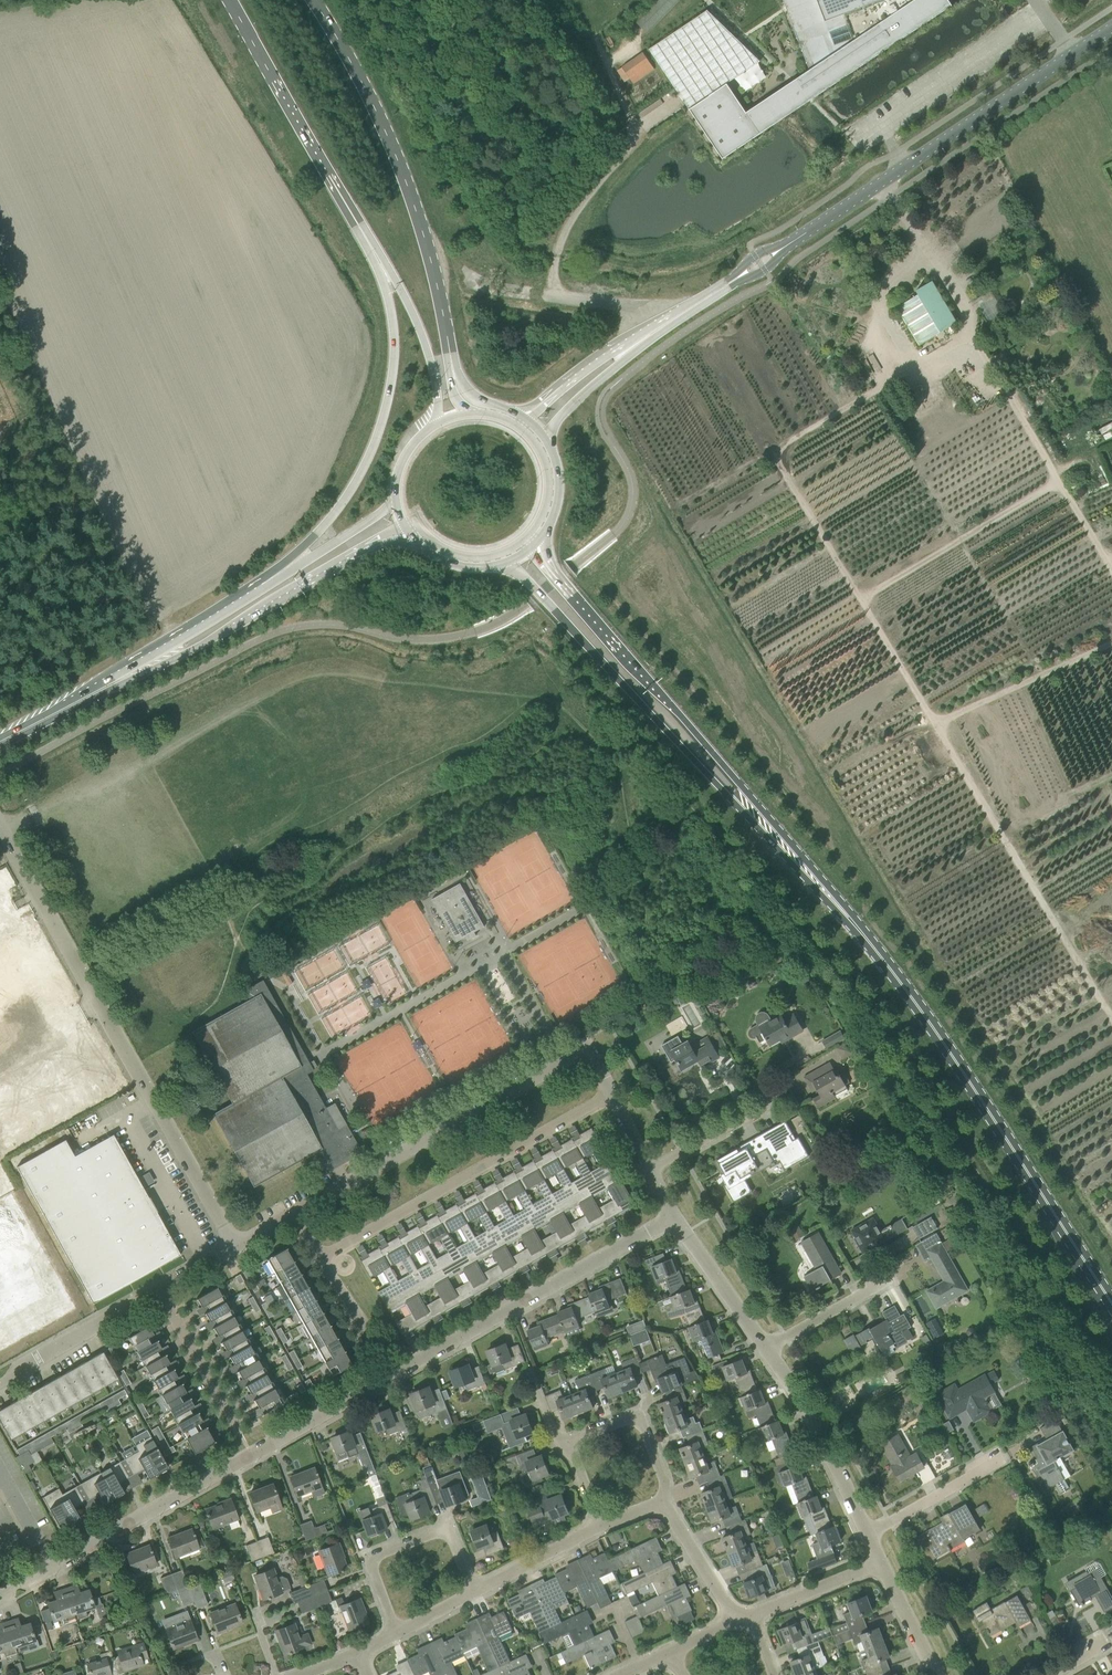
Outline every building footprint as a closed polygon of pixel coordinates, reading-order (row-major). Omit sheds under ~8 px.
[(649,49),(675,88),(688,107),(723,159),(763,132),(761,129),(777,118),(780,116),(805,99),(807,98),(810,96),(818,91),(820,89),(823,93),(834,85),(952,6),(951,4),(948,0),(783,0),(810,71),(749,111),(746,113),(727,84),(760,61),(707,10),(649,49)] [(623,67),(617,71),(625,82),(630,78),(623,67)] [(918,295),(896,307),(919,346),(957,323),(938,291),(932,281),(916,291),(918,295)] [(1111,428),(1111,423),(1099,427),(1101,432),(1111,428)] [(455,932),(451,934),(455,942),(466,937),(468,940),(476,935),(474,932),(484,926),(480,918),(475,921),(466,905),(471,902),(460,883),(431,899),(442,919),(447,916),(455,932)] [(114,900),(108,889),(93,898),(99,909),(114,900)] [(540,956),(605,955),(586,918),(517,952),(523,964),(540,956)] [(0,945),(0,1044),(40,1024),(1,945),(0,945)] [(249,1000),(192,1032),(232,1103),(212,1114),(253,1187),(310,1155),(322,1175),(333,1169),(329,1163),(337,1158),(338,1159),(359,1147),(334,1103),(325,1108),(306,1074),(313,1070),(262,980),(244,990),(249,1000)] [(692,987),(686,991),(690,997),(696,994),(692,987)] [(751,1037),(752,1038),(754,1038),(755,1038),(756,1037),(760,1043),(767,1039),(770,1045),(784,1037),(786,1040),(803,1030),(793,1014),(783,1019),(781,1014),(769,1021),(768,1019),(755,1026),(750,1029),(749,1030),(749,1033),(749,1034),(750,1036),(751,1037)] [(841,1030),(831,1036),(836,1044),(845,1039),(841,1030)] [(661,1045),(671,1062),(676,1059),(682,1070),(698,1061),(701,1067),(719,1057),(708,1038),(691,1047),(688,1042),(683,1045),(678,1036),(661,1045)] [(848,1041),(836,1047),(843,1059),(854,1053),(848,1041)] [(0,1070),(0,1099),(27,1086),(15,1062),(0,1070)] [(836,1076),(833,1071),(834,1070),(830,1062),(804,1077),(810,1088),(815,1085),(820,1095),(814,1099),(818,1107),(836,1097),(835,1096),(847,1089),(845,1085),(850,1083),(844,1073),(840,1075),(839,1074),(836,1076)] [(13,1115),(5,1101),(0,1104),(0,1122),(13,1115)] [(797,1154),(803,1151),(796,1138),(790,1142),(788,1137),(791,1135),(783,1122),(763,1133),(765,1137),(759,1140),(764,1150),(750,1158),(745,1148),(734,1155),(734,1154),(717,1164),(716,1164),(723,1176),(727,1183),(724,1185),(722,1186),(725,1192),(726,1192),(730,1200),(734,1198),(739,1196),(739,1197),(742,1195),(742,1194),(745,1192),(739,1180),(749,1174),(750,1175),(753,1173),(753,1172),(757,1170),(753,1163),(752,1162),(763,1156),(767,1154),(767,1153),(776,1149),(782,1159),(785,1165),(799,1158),(797,1154)] [(582,1137),(574,1142),(583,1157),(594,1151),(603,1165),(591,1172),(596,1182),(616,1171),(592,1128),(580,1135),(582,1137)] [(16,1167),(93,1304),(180,1255),(140,1183),(113,1134),(108,1137),(74,1156),(65,1140),(16,1167)] [(562,1148),(554,1152),(563,1168),(575,1161),(583,1176),(571,1182),(577,1193),(587,1187),(596,1182),(591,1172),(583,1157),(574,1142),(572,1138),(574,1137),(573,1137),(571,1138),(572,1139),(561,1145),(562,1148)] [(543,1159),(535,1163),(544,1178),(555,1172),(564,1186),(552,1193),(558,1204),(577,1193),(571,1182),(563,1168),(554,1152),(553,1149),(555,1148),(554,1148),(552,1149),(552,1150),(541,1156),(543,1159)] [(523,1169),(516,1174),(524,1189),(536,1183),(544,1197),(533,1204),(539,1215),(558,1204),(552,1193),(544,1178),(535,1163),(533,1160),(535,1159),(535,1158),(532,1160),(533,1161),(522,1167),(523,1169)] [(504,1180),(496,1185),(505,1200),(517,1194),(525,1208),(513,1215),(519,1225),(529,1220),(539,1215),(533,1204),(524,1189),(516,1174),(514,1171),(516,1170),(516,1169),(513,1171),(514,1172),(503,1178),(504,1180)] [(598,1208),(606,1221),(635,1205),(616,1171),(596,1182),(587,1187),(592,1197),(593,1197),(609,1188),(616,1198),(599,1208),(598,1208)] [(485,1191),(477,1195),(486,1211),(498,1204),(506,1219),(494,1226),(500,1236),(519,1225),(513,1215),(511,1210),(508,1205),(505,1200),(496,1185),(495,1182),(497,1181),(496,1180),(494,1182),(495,1183),(484,1189),(485,1191)] [(569,1224),(577,1237),(606,1221),(598,1208),(599,1208),(593,1197),(592,1197),(587,1187),(577,1193),(558,1204),(563,1214),(564,1213),(581,1204),(587,1215),(570,1224),(569,1224)] [(466,1202),(458,1206),(467,1222),(478,1215),(487,1230),(475,1236),(481,1247),(500,1236),(494,1226),(486,1211),(477,1195),(476,1193),(478,1192),(477,1191),(475,1192),(475,1194),(464,1200),(466,1202)] [(74,1312),(14,1192),(0,1199),(0,1349),(74,1312)] [(446,1213),(439,1217),(447,1233),(459,1226),(467,1241),(456,1247),(462,1258),(471,1253),(481,1247),(475,1236),(467,1222),(458,1206),(456,1204),(458,1202),(455,1203),(456,1204),(445,1211),(446,1213)] [(541,1241),(548,1254),(577,1237),(569,1224),(570,1224),(564,1213),(563,1214),(558,1204),(539,1215),(529,1220),(534,1230),(535,1230),(552,1220),(558,1231),(541,1241)] [(427,1224),(419,1228),(428,1244),(440,1237),(448,1252),(436,1258),(442,1269),(462,1258),(456,1247),(447,1233),(439,1217),(437,1214),(439,1213),(436,1214),(437,1215),(426,1221),(427,1224)] [(913,1227),(919,1239),(938,1228),(931,1217),(913,1227)] [(855,1238),(854,1239),(863,1254),(879,1245),(878,1244),(907,1227),(902,1218),(880,1231),(877,1225),(866,1222),(851,1230),(855,1238)] [(512,1257),(519,1270),(548,1254),(541,1241),(535,1230),(534,1230),(529,1220),(519,1225),(500,1236),(506,1246),(523,1237),(529,1247),(512,1257)] [(408,1235),(400,1239),(409,1254),(421,1248),(429,1262),(417,1269),(423,1280),(442,1269),(436,1258),(428,1244),(419,1228),(418,1225),(420,1224),(419,1224),(417,1225),(418,1226),(407,1232),(408,1235)] [(799,1226),(791,1230),(796,1240),(805,1235),(799,1226)] [(945,1281),(927,1291),(936,1308),(967,1290),(945,1252),(957,1246),(952,1238),(942,1243),(936,1233),(915,1245),(921,1255),(930,1250),(934,1256),(932,1257),(945,1281)] [(389,1245),(381,1250),(390,1265),(401,1259),(410,1273),(398,1280),(404,1291),(413,1285),(423,1280),(417,1269),(409,1254),(400,1239),(399,1236),(400,1235),(400,1234),(398,1236),(398,1237),(387,1243),(389,1245)] [(804,1276),(812,1290),(831,1280),(829,1277),(840,1271),(818,1234),(802,1242),(817,1268),(804,1276)] [(481,1247),(471,1253),(477,1263),(477,1262),(494,1253),(500,1264),(483,1273),(490,1286),(519,1270),(512,1257),(506,1246),(500,1236),(481,1247)] [(378,1292),(384,1302),(404,1291),(398,1280),(390,1265),(381,1250),(379,1247),(381,1246),(381,1245),(378,1247),(379,1248),(368,1254),(369,1256),(362,1261),(360,1258),(362,1257),(362,1256),(359,1258),(370,1277),(383,1270),(391,1285),(378,1292)] [(287,1264),(293,1261),(286,1249),(287,1248),(287,1247),(266,1259),(273,1272),(287,1264)] [(442,1269),(448,1279),(465,1269),(471,1280),(454,1289),(454,1290),(461,1302),(490,1286),(483,1273),(477,1262),(477,1263),(471,1253),(462,1258),(442,1269)] [(665,1277),(673,1296),(687,1290),(678,1268),(675,1270),(674,1266),(678,1265),(674,1257),(666,1260),(664,1253),(645,1260),(648,1268),(652,1267),(658,1280),(665,1277)] [(294,1277),(300,1274),(293,1262),(294,1261),(294,1260),(293,1261),(287,1264),(273,1272),(281,1285),(295,1277),(294,1277)] [(423,1280),(413,1285),(419,1295),(436,1286),(442,1296),(425,1306),(432,1319),(461,1302),(454,1290),(454,1289),(448,1279),(442,1269),(423,1280)] [(243,1272),(247,1279),(252,1277),(247,1270),(243,1272)] [(235,1276),(239,1284),(244,1281),(240,1273),(235,1276)] [(302,1290),(307,1287),(300,1274),(302,1274),(301,1273),(300,1274),(294,1277),(295,1277),(281,1285),(276,1288),(283,1301),(288,1298),(302,1290)] [(588,1294),(589,1297),(590,1297),(595,1310),(596,1314),(610,1308),(607,1301),(626,1293),(620,1278),(598,1287),(599,1290),(588,1294)] [(250,1285),(254,1292),(259,1289),(255,1283),(250,1285)] [(404,1291),(384,1302),(390,1312),(407,1302),(413,1313),(396,1323),(403,1335),(432,1319),(425,1306),(419,1295),(413,1285),(404,1291)] [(315,1299),(308,1287),(309,1287),(308,1286),(307,1287),(302,1290),(288,1298),(295,1311),(309,1303),(315,1299)] [(206,1304),(209,1310),(210,1310),(225,1302),(225,1301),(224,1302),(221,1296),(221,1295),(217,1287),(195,1299),(196,1299),(197,1299),(201,1307),(206,1304)] [(686,1314),(691,1326),(705,1321),(697,1299),(694,1300),(689,1289),(687,1290),(673,1296),(662,1300),(665,1308),(668,1318),(686,1314)] [(248,1299),(252,1306),(257,1303),(253,1296),(248,1299)] [(558,1312),(559,1315),(564,1329),(565,1331),(579,1326),(575,1318),(595,1310),(590,1297),(589,1297),(568,1305),(569,1308),(558,1312)] [(316,1316),(322,1312),(315,1300),(316,1299),(315,1299),(309,1303),(295,1311),(302,1324),(316,1316)] [(214,1318),(218,1324),(218,1325),(233,1316),(233,1315),(232,1316),(229,1310),(225,1302),(210,1310),(209,1310),(204,1313),(204,1314),(205,1313),(209,1321),(214,1318)] [(261,1304),(265,1311),(269,1308),(266,1302),(261,1304)] [(257,1303),(252,1306),(256,1312),(261,1309),(257,1303)] [(860,1346),(867,1342),(866,1341),(874,1337),(885,1356),(895,1350),(893,1348),(896,1346),(897,1348),(908,1342),(907,1340),(913,1337),(908,1328),(911,1326),(906,1317),(902,1319),(894,1305),(882,1312),(886,1320),(870,1329),(869,1327),(854,1336),(854,1334),(844,1340),(851,1353),(861,1347),(860,1346)] [(269,1308),(265,1311),(269,1318),(273,1315),(269,1308)] [(323,1328),(329,1325),(322,1313),(323,1312),(322,1312),(316,1316),(302,1324),(310,1336),(323,1329),(323,1328)] [(559,1315),(537,1323),(538,1326),(527,1331),(534,1350),(549,1344),(545,1336),(564,1329),(559,1315)] [(222,1333),(226,1339),(240,1331),(237,1325),(238,1324),(233,1316),(218,1325),(218,1324),(212,1328),(213,1328),(218,1336),(222,1333)] [(626,1326),(630,1335),(647,1328),(643,1320),(626,1326)] [(705,1321),(691,1326),(691,1327),(689,1328),(694,1342),(695,1341),(698,1350),(705,1347),(711,1363),(721,1359),(719,1354),(724,1352),(715,1330),(712,1331),(708,1320),(705,1321)] [(134,1345),(137,1351),(138,1351),(150,1344),(150,1343),(147,1337),(152,1335),(149,1325),(128,1337),(133,1345),(134,1345)] [(264,1328),(268,1334),(273,1332),(269,1325),(264,1328)] [(331,1341),(336,1338),(329,1326),(331,1325),(330,1325),(329,1325),(323,1328),(323,1329),(310,1336),(317,1349),(331,1341)] [(940,1326),(932,1331),(936,1338),(944,1333),(940,1326)] [(276,1330),(280,1337),(284,1334),(280,1327),(276,1330)] [(968,1329),(967,1332),(969,1336),(972,1337),(975,1335),(976,1331),(975,1328),(971,1327),(968,1329)] [(646,1329),(630,1335),(634,1346),(650,1340),(646,1329)] [(230,1347),(234,1353),(234,1354),(249,1345),(248,1345),(245,1339),(246,1339),(242,1331),(241,1332),(240,1331),(226,1339),(220,1342),(220,1343),(221,1342),(226,1350),(230,1347)] [(273,1332),(268,1334),(272,1341),(277,1338),(273,1332)] [(284,1334),(280,1337),(283,1343),(288,1341),(284,1334)] [(927,1334),(921,1337),(927,1347),(932,1344),(927,1334)] [(338,1354),(344,1351),(337,1339),(338,1338),(337,1337),(336,1338),(331,1341),(317,1349),(324,1362),(338,1354)] [(142,1359),(146,1365),(159,1358),(158,1358),(155,1352),(160,1349),(155,1341),(150,1343),(150,1344),(138,1351),(137,1351),(141,1360),(142,1359)] [(525,1362),(518,1344),(507,1349),(505,1344),(487,1351),(492,1363),(487,1365),(490,1374),(495,1372),(496,1373),(525,1362)] [(239,1362),(242,1368),(258,1359),(257,1359),(257,1360),(253,1354),(254,1353),(249,1345),(234,1354),(234,1353),(228,1357),(230,1357),(234,1364),(239,1362)] [(105,1350),(110,1357),(114,1354),(110,1347),(105,1350)] [(289,1352),(293,1361),(298,1358),(293,1350),(289,1352)] [(351,1364),(348,1359),(344,1351),(345,1351),(345,1350),(344,1351),(338,1354),(324,1362),(332,1375),(352,1364),(352,1363),(351,1364)] [(91,1358),(93,1362),(106,1385),(118,1379),(103,1352),(91,1358)] [(281,1357),(284,1363),(289,1361),(286,1354),(281,1357)] [(150,1374),(154,1380),(167,1373),(167,1372),(163,1366),(168,1364),(163,1355),(158,1358),(159,1358),(146,1365),(145,1366),(150,1374)] [(663,1393),(665,1392),(681,1386),(682,1385),(700,1378),(695,1370),(690,1372),(685,1357),(664,1365),(661,1355),(647,1360),(655,1383),(659,1381),(663,1393)] [(624,1370),(616,1373),(623,1392),(637,1386),(634,1376),(643,1373),(636,1357),(621,1363),(624,1370)] [(298,1358),(293,1361),(298,1369),(302,1367),(298,1358)] [(247,1376),(250,1382),(250,1383),(266,1374),(265,1374),(261,1368),(262,1367),(258,1359),(242,1368),(236,1371),(237,1372),(238,1371),(242,1379),(247,1376)] [(735,1377),(743,1396),(743,1397),(758,1391),(757,1391),(749,1369),(746,1370),(742,1359),(728,1364),(727,1360),(712,1366),(716,1377),(725,1373),(727,1380),(735,1377)] [(86,1361),(79,1365),(94,1392),(106,1385),(93,1362),(88,1364),(86,1361)] [(289,1361),(284,1363),(288,1370),(293,1367),(289,1361)] [(79,1365),(67,1372),(82,1399),(94,1392),(79,1365)] [(451,1371),(454,1382),(456,1386),(465,1383),(468,1390),(485,1384),(479,1366),(470,1369),(468,1365),(451,1371)] [(118,1372),(122,1379),(127,1376),(123,1369),(118,1372)] [(590,1375),(591,1378),(596,1391),(605,1387),(609,1397),(623,1392),(616,1373),(607,1377),(604,1369),(590,1375)] [(158,1388),(162,1394),(175,1387),(171,1381),(176,1378),(171,1370),(167,1372),(167,1373),(154,1380),(153,1380),(158,1388)] [(990,1384),(999,1379),(994,1370),(985,1375),(957,1390),(954,1385),(937,1394),(950,1418),(967,1408),(974,1421),(991,1411),(984,1398),(995,1392),(990,1384)] [(67,1372),(55,1379),(70,1406),(82,1399),(67,1372)] [(255,1391),(258,1397),(274,1388),(273,1389),(269,1382),(270,1382),(266,1374),(250,1383),(250,1382),(244,1386),(245,1386),(246,1386),(250,1393),(255,1391)] [(127,1376),(122,1379),(126,1386),(131,1383),(127,1376)] [(580,1391),(571,1395),(578,1413),(593,1407),(589,1398),(598,1394),(596,1391),(591,1378),(577,1384),(580,1391)] [(55,1379),(43,1385),(58,1412),(70,1406),(55,1379)] [(305,1381),(309,1388),(313,1386),(309,1379),(305,1381)] [(297,1385),(301,1393),(306,1390),(302,1383),(297,1385)] [(167,1402),(170,1409),(183,1401),(179,1395),(184,1393),(179,1384),(175,1387),(162,1394),(161,1395),(166,1403),(167,1402)] [(43,1385),(31,1392),(46,1419),(58,1412),(43,1385)] [(658,1404),(664,1418),(682,1411),(678,1403),(686,1400),(681,1386),(665,1392),(668,1400),(658,1404)] [(412,1396),(406,1398),(412,1409),(420,1419),(438,1412),(438,1411),(447,1408),(443,1398),(439,1388),(430,1392),(429,1387),(411,1394),(412,1396)] [(254,1400),(258,1408),(263,1405),(267,1412),(282,1403),(281,1403),(278,1397),(274,1388),(258,1397),(252,1400),(253,1401),(254,1400)] [(124,1389),(118,1393),(121,1398),(127,1394),(124,1389)] [(578,1413),(571,1395),(563,1398),(560,1390),(545,1396),(551,1412),(560,1409),(564,1419),(578,1413)] [(754,1408),(761,1427),(776,1422),(776,1421),(767,1399),(764,1401),(760,1390),(757,1391),(758,1391),(743,1397),(743,1396),(740,1397),(745,1411),(754,1408)] [(31,1392),(19,1399),(34,1426),(46,1419),(31,1392)] [(118,1393),(112,1396),(115,1401),(118,1399),(121,1398),(118,1393)] [(112,1396),(106,1399),(109,1404),(111,1403),(115,1401),(112,1396)] [(134,1401),(138,1408),(143,1405),(139,1398),(134,1401)] [(19,1399),(7,1405),(22,1432),(34,1426),(19,1399)] [(106,1399),(100,1403),(103,1408),(104,1407),(109,1404),(106,1399)] [(118,1399),(115,1401),(111,1403),(114,1408),(121,1404),(118,1399)] [(175,1417),(178,1423),(191,1416),(187,1410),(192,1407),(188,1399),(183,1401),(170,1409),(169,1409),(174,1417),(175,1417)] [(100,1403),(94,1406),(97,1411),(103,1408),(100,1403)] [(111,1403),(109,1404),(104,1407),(107,1412),(114,1408),(111,1403)] [(7,1405),(3,1408),(5,1410),(0,1413),(0,1421),(10,1439),(22,1432),(7,1405)] [(143,1405),(138,1408),(142,1415),(147,1412),(143,1405)] [(94,1406),(88,1409),(91,1414),(97,1411),(94,1406)] [(483,1420),(488,1433),(502,1428),(510,1448),(528,1441),(528,1440),(527,1441),(525,1435),(533,1432),(526,1414),(521,1416),(518,1407),(483,1420)] [(88,1409),(82,1413),(85,1418),(91,1414),(88,1409)] [(372,1416),(376,1426),(378,1431),(386,1428),(389,1435),(401,1430),(404,1439),(411,1436),(407,1427),(406,1427),(400,1410),(391,1414),(389,1409),(372,1416)] [(683,1438),(686,1437),(686,1436),(703,1430),(699,1422),(696,1423),(693,1416),(685,1419),(682,1411),(664,1418),(669,1433),(679,1429),(683,1438)] [(82,1413),(76,1416),(79,1421),(80,1421),(85,1418),(82,1413)] [(183,1431),(186,1437),(186,1438),(199,1431),(199,1430),(196,1424),(200,1422),(195,1413),(191,1416),(178,1423),(177,1423),(182,1432),(183,1431)] [(76,1416),(70,1419),(73,1424),(79,1421),(76,1416)] [(70,1419),(64,1423),(67,1428),(73,1425),(73,1424),(70,1419)] [(1029,1463),(1035,1472),(1037,1477),(1040,1476),(1047,1489),(1055,1484),(1060,1492),(1062,1491),(1063,1492),(1068,1489),(1067,1488),(1068,1487),(1053,1461),(1072,1450),(1062,1432),(1056,1419),(1040,1428),(1046,1438),(1031,1447),(1037,1458),(1029,1463)] [(761,1427),(758,1428),(764,1442),(773,1439),(780,1458),(794,1452),(786,1430),(782,1431),(778,1420),(776,1421),(776,1422),(761,1427)] [(79,1421),(73,1424),(73,1425),(76,1429),(82,1426),(80,1421),(79,1421)] [(949,1422),(944,1424),(949,1432),(954,1430),(949,1422)] [(64,1423),(58,1426),(61,1431),(66,1428),(67,1428),(64,1423)] [(73,1425),(67,1428),(66,1428),(69,1433),(76,1429),(73,1425)] [(58,1426),(52,1430),(55,1435),(61,1431),(58,1426)] [(158,1426),(151,1430),(154,1437),(159,1434),(161,1433),(158,1426)] [(186,1438),(186,1437),(186,1438),(194,1453),(215,1441),(215,1440),(214,1441),(206,1427),(199,1430),(199,1431),(186,1438)] [(52,1430),(46,1433),(49,1438),(55,1435),(52,1430)] [(680,1448),(685,1463),(705,1456),(701,1447),(708,1445),(703,1430),(686,1436),(686,1437),(689,1445),(680,1448)] [(370,1477),(376,1474),(360,1433),(352,1436),(350,1431),(332,1438),(338,1452),(335,1453),(339,1461),(358,1454),(362,1465),(365,1464),(370,1477)] [(46,1433),(40,1436),(43,1441),(49,1438),(46,1433)] [(159,1434),(154,1437),(158,1444),(163,1441),(159,1434)] [(894,1466),(892,1467),(899,1480),(924,1467),(916,1454),(910,1458),(897,1435),(882,1444),(894,1466)] [(40,1436),(34,1440),(37,1445),(41,1442),(43,1441),(40,1436)] [(135,1445),(138,1451),(142,1457),(148,1453),(158,1473),(168,1467),(150,1436),(135,1445)] [(28,1443),(31,1448),(34,1446),(37,1445),(34,1440),(28,1443)] [(37,1445),(34,1446),(37,1451),(44,1447),(41,1442),(37,1445)] [(25,1452),(28,1450),(31,1448),(28,1443),(22,1446),(25,1452)] [(324,1443),(318,1445),(320,1452),(327,1449),(324,1443)] [(461,1444),(455,1446),(461,1462),(467,1460),(461,1444)] [(19,1455),(25,1452),(22,1446),(16,1450),(19,1455)] [(31,1448),(28,1450),(30,1455),(37,1451),(34,1446),(31,1448)] [(163,1451),(165,1456),(175,1451),(172,1446),(163,1451)] [(523,1473),(520,1474),(525,1487),(543,1480),(541,1476),(548,1473),(542,1456),(537,1458),(534,1449),(516,1456),(523,1473)] [(19,1455),(15,1457),(24,1474),(31,1470),(29,1465),(34,1462),(30,1455),(28,1450),(25,1452),(19,1455)] [(138,1451),(124,1459),(132,1475),(143,1468),(149,1478),(158,1473),(148,1453),(142,1457),(138,1451)] [(704,1482),(707,1481),(721,1476),(720,1475),(715,1461),(708,1464),(705,1456),(685,1463),(691,1477),(701,1474),(704,1482)] [(121,1461),(100,1473),(114,1498),(124,1492),(118,1483),(129,1476),(121,1461)] [(432,1464),(423,1468),(427,1478),(437,1504),(445,1501),(447,1506),(465,1499),(464,1496),(469,1494),(460,1471),(437,1479),(432,1464)] [(792,1483),(799,1502),(814,1497),(814,1496),(806,1475),(802,1476),(798,1465),(778,1472),(784,1486),(792,1483)] [(297,1496),(311,1490),(314,1496),(323,1493),(321,1486),(320,1487),(313,1468),(290,1477),(297,1496)] [(114,1498),(100,1473),(79,1484),(88,1500),(99,1493),(104,1503),(114,1498)] [(701,1493),(706,1508),(725,1501),(724,1500),(732,1497),(723,1474),(720,1475),(721,1476),(707,1481),(711,1489),(701,1493)] [(411,1491),(395,1497),(403,1517),(410,1514),(412,1519),(430,1512),(428,1508),(437,1504),(427,1478),(417,1482),(420,1490),(412,1493),(411,1491)] [(270,1506),(272,1512),(281,1509),(272,1484),(249,1493),(256,1511),(270,1506)] [(76,1486),(62,1494),(65,1500),(59,1503),(70,1523),(79,1517),(74,1508),(85,1501),(76,1486)] [(62,1494),(59,1488),(43,1497),(60,1528),(70,1523),(59,1503),(65,1500),(62,1494)] [(541,1507),(528,1512),(533,1526),(553,1518),(555,1525),(566,1520),(564,1514),(568,1513),(561,1495),(557,1497),(553,1488),(536,1494),(538,1499),(541,1507)] [(360,1510),(370,1535),(387,1529),(385,1524),(394,1521),(386,1501),(384,1495),(376,1498),(379,1506),(370,1509),(369,1507),(360,1510)] [(810,1514),(817,1533),(818,1533),(832,1527),(824,1505),(821,1507),(816,1495),(814,1496),(814,1497),(799,1502),(797,1503),(802,1517),(810,1514)] [(206,1510),(210,1520),(213,1528),(237,1519),(230,1500),(206,1510)] [(725,1527),(729,1526),(729,1525),(741,1521),(735,1506),(728,1509),(725,1501),(706,1508),(712,1522),(722,1518),(725,1527)] [(975,1508),(980,1516),(989,1511),(984,1503),(975,1508)] [(914,1538),(927,1562),(949,1550),(949,1551),(951,1550),(950,1549),(964,1541),(963,1539),(980,1529),(965,1504),(948,1514),(950,1517),(914,1538)] [(722,1538),(728,1552),(746,1545),(743,1537),(750,1535),(745,1519),(741,1521),(729,1525),(729,1526),(732,1534),(722,1538)] [(299,1525),(305,1540),(317,1536),(311,1520),(299,1525)] [(472,1531),(478,1549),(483,1547),(486,1556),(504,1549),(497,1531),(490,1534),(487,1525),(472,1531)] [(818,1533),(817,1533),(816,1533),(819,1542),(812,1544),(818,1560),(834,1554),(830,1545),(840,1541),(835,1526),(832,1527),(818,1533)] [(776,1527),(768,1530),(770,1535),(778,1532),(776,1527)] [(191,1529),(168,1538),(176,1558),(199,1549),(203,1547),(197,1529),(192,1531),(191,1529)] [(618,1532),(608,1537),(611,1544),(622,1539),(618,1532)] [(268,1537),(257,1541),(263,1557),(274,1553),(268,1537)] [(656,1537),(608,1560),(613,1571),(639,1559),(645,1572),(663,1564),(663,1563),(655,1546),(659,1544),(656,1537)] [(263,1557),(257,1541),(246,1545),(252,1561),(263,1557)] [(319,1551),(329,1575),(346,1568),(337,1544),(319,1551)] [(746,1572),(750,1570),(762,1565),(757,1551),(749,1554),(746,1545),(728,1552),(733,1567),(743,1563),(746,1572)] [(126,1554),(133,1572),(156,1564),(149,1546),(126,1554)] [(585,1557),(578,1560),(598,1603),(600,1608),(612,1603),(607,1593),(602,1584),(616,1577),(613,1572),(614,1572),(613,1571),(608,1560),(605,1552),(587,1561),(585,1557)] [(555,1574),(556,1577),(556,1576),(564,1593),(564,1592),(577,1586),(587,1608),(598,1603),(578,1560),(572,1563),(573,1566),(555,1574)] [(677,1586),(669,1569),(673,1567),(670,1560),(663,1563),(663,1564),(645,1572),(622,1583),(627,1594),(652,1582),(659,1595),(660,1595),(678,1587),(677,1586)] [(750,1570),(753,1579),(744,1582),(749,1597),(756,1595),(758,1601),(766,1597),(764,1591),(775,1587),(772,1578),(773,1577),(771,1575),(766,1564),(762,1565),(750,1570)] [(231,1569),(221,1573),(224,1582),(234,1578),(231,1569)] [(255,1576),(263,1599),(282,1592),(281,1591),(290,1588),(287,1578),(281,1576),(276,1578),(273,1569),(255,1576)] [(1104,1611),(1111,1606),(1111,1599),(1095,1569),(1088,1574),(1086,1571),(1065,1582),(1079,1606),(1096,1596),(1104,1611)] [(171,1574),(177,1590),(188,1585),(182,1570),(171,1574)] [(166,1594),(177,1590),(171,1574),(160,1578),(166,1594)] [(537,1582),(531,1585),(550,1627),(561,1622),(552,1602),(566,1596),(564,1592),(564,1593),(556,1576),(556,1577),(539,1585),(537,1582)] [(308,1586),(312,1596),(327,1590),(323,1580),(308,1586)] [(199,1581),(188,1585),(194,1601),(205,1597),(199,1581)] [(684,1583),(677,1586),(678,1587),(660,1595),(659,1595),(640,1604),(636,1606),(641,1617),(667,1605),(673,1619),(677,1617),(681,1625),(694,1619),(690,1611),(692,1610),(683,1592),(687,1590),(684,1583)] [(77,1585),(66,1589),(76,1619),(87,1615),(85,1609),(94,1606),(98,1618),(106,1616),(102,1603),(101,1603),(99,1597),(91,1599),(88,1590),(79,1593),(77,1585)] [(188,1585),(177,1590),(183,1605),(194,1601),(188,1585)] [(530,1612),(539,1632),(540,1633),(550,1627),(531,1585),(524,1588),(525,1591),(507,1599),(516,1618),(530,1612)] [(1021,1589),(1026,1598),(1033,1595),(1028,1585),(1021,1589)] [(293,1591),(297,1602),(312,1596),(308,1586),(293,1591)] [(57,1600),(48,1603),(51,1614),(53,1620),(61,1617),(63,1623),(76,1619),(66,1589),(55,1593),(57,1600)] [(327,1590),(312,1596),(316,1607),(329,1602),(332,1601),(331,1601),(327,1590)] [(301,1613),(316,1607),(312,1596),(297,1602),(301,1613)] [(843,1614),(849,1629),(863,1624),(860,1615),(872,1610),(866,1596),(848,1603),(851,1611),(843,1614)] [(982,1619),(989,1633),(999,1628),(1001,1630),(1015,1622),(1018,1627),(1031,1620),(1017,1596),(1005,1603),(1004,1602),(990,1610),(986,1603),(972,1610),(978,1621),(982,1619)] [(341,1597),(335,1600),(339,1611),(342,1610),(349,1629),(367,1622),(358,1599),(344,1604),(341,1597)] [(210,1613),(217,1631),(241,1622),(234,1604),(210,1613)] [(569,1632),(575,1645),(594,1636),(586,1619),(590,1617),(587,1610),(561,1622),(550,1627),(540,1633),(539,1632),(538,1633),(544,1644),(569,1632)] [(484,1615),(477,1619),(500,1667),(511,1661),(499,1636),(512,1630),(504,1611),(486,1619),(484,1615)] [(792,1613),(782,1617),(784,1623),(794,1619),(792,1613)] [(624,1622),(629,1631),(641,1625),(637,1616),(624,1622)] [(17,1619),(7,1622),(17,1653),(28,1649),(26,1643),(35,1640),(29,1623),(20,1626),(17,1619)] [(454,1634),(456,1636),(463,1653),(464,1652),(477,1646),(489,1672),(500,1667),(477,1619),(471,1622),(472,1626),(454,1634)] [(166,1630),(173,1648),(197,1639),(190,1621),(166,1630)] [(7,1622),(0,1625),(0,1651),(3,1650),(5,1656),(17,1653),(7,1622)] [(796,1640),(799,1648),(813,1643),(818,1641),(833,1635),(830,1627),(810,1634),(808,1628),(800,1631),(797,1622),(778,1629),(784,1644),(796,1640)] [(302,1647),(310,1644),(307,1634),(299,1637),(294,1624),(276,1631),(284,1654),(302,1647)] [(852,1638),(855,1644),(862,1641),(865,1649),(884,1642),(878,1628),(866,1632),(863,1624),(849,1629),(833,1635),(836,1644),(841,1642),(852,1638)] [(575,1645),(561,1652),(566,1663),(591,1651),(598,1665),(617,1656),(610,1642),(613,1641),(611,1637),(612,1636),(609,1629),(594,1636),(575,1645)] [(430,1644),(444,1674),(457,1674),(451,1661),(465,1655),(464,1652),(463,1653),(456,1636),(438,1644),(436,1641),(430,1644)] [(528,1642),(531,1649),(539,1645),(536,1639),(528,1642)] [(796,1674),(798,1674),(815,1669),(822,1666),(819,1657),(823,1656),(818,1641),(813,1643),(799,1648),(803,1657),(790,1661),(796,1674)] [(82,1642),(76,1646),(80,1651),(86,1647),(82,1642)] [(866,1674),(867,1674),(881,1670),(877,1661),(889,1656),(884,1642),(865,1649),(868,1657),(861,1660),(866,1674)] [(118,1656),(112,1657),(118,1674),(127,1671),(127,1669),(142,1664),(141,1659),(147,1657),(143,1643),(133,1646),(134,1650),(118,1655),(118,1656)] [(408,1660),(415,1674),(422,1674),(430,1671),(431,1674),(444,1674),(430,1644),(423,1647),(425,1651),(407,1659),(408,1660)] [(112,1657),(110,1651),(100,1654),(101,1659),(87,1664),(90,1674),(116,1674),(118,1674),(112,1657)] [(719,1654),(722,1660),(727,1657),(725,1651),(719,1654)] [(511,1661),(500,1667),(489,1672),(481,1674),(530,1674),(525,1663),(529,1661),(526,1654),(516,1659),(511,1661)] [(408,1660),(401,1663),(403,1667),(387,1674),(415,1674),(408,1660)]
